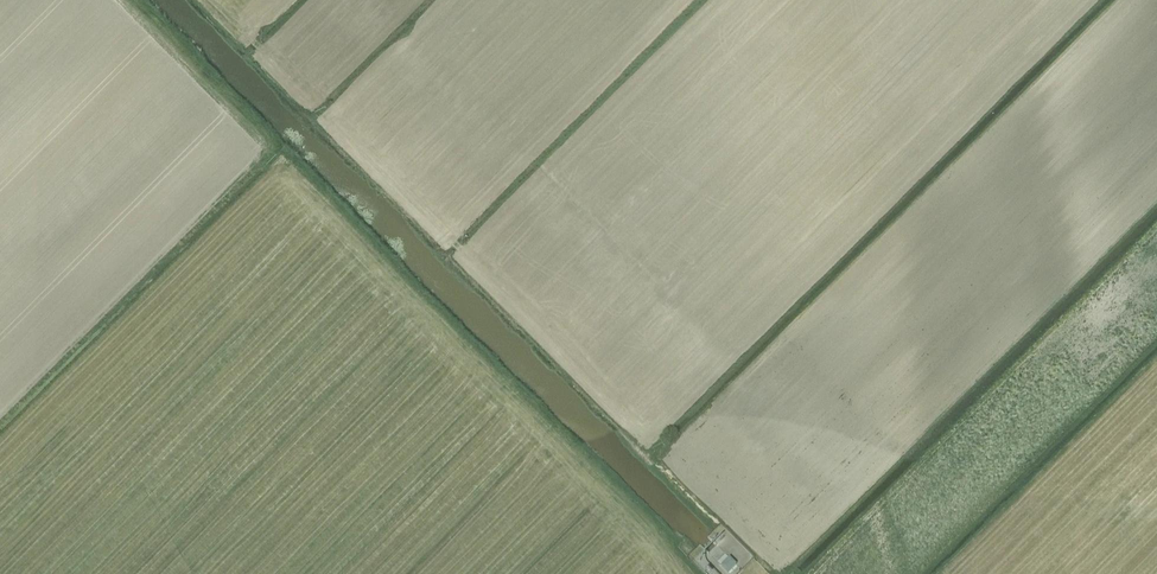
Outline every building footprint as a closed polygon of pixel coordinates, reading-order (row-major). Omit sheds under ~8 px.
[(727,573),(736,564),(729,557),(720,566),(727,573)]
